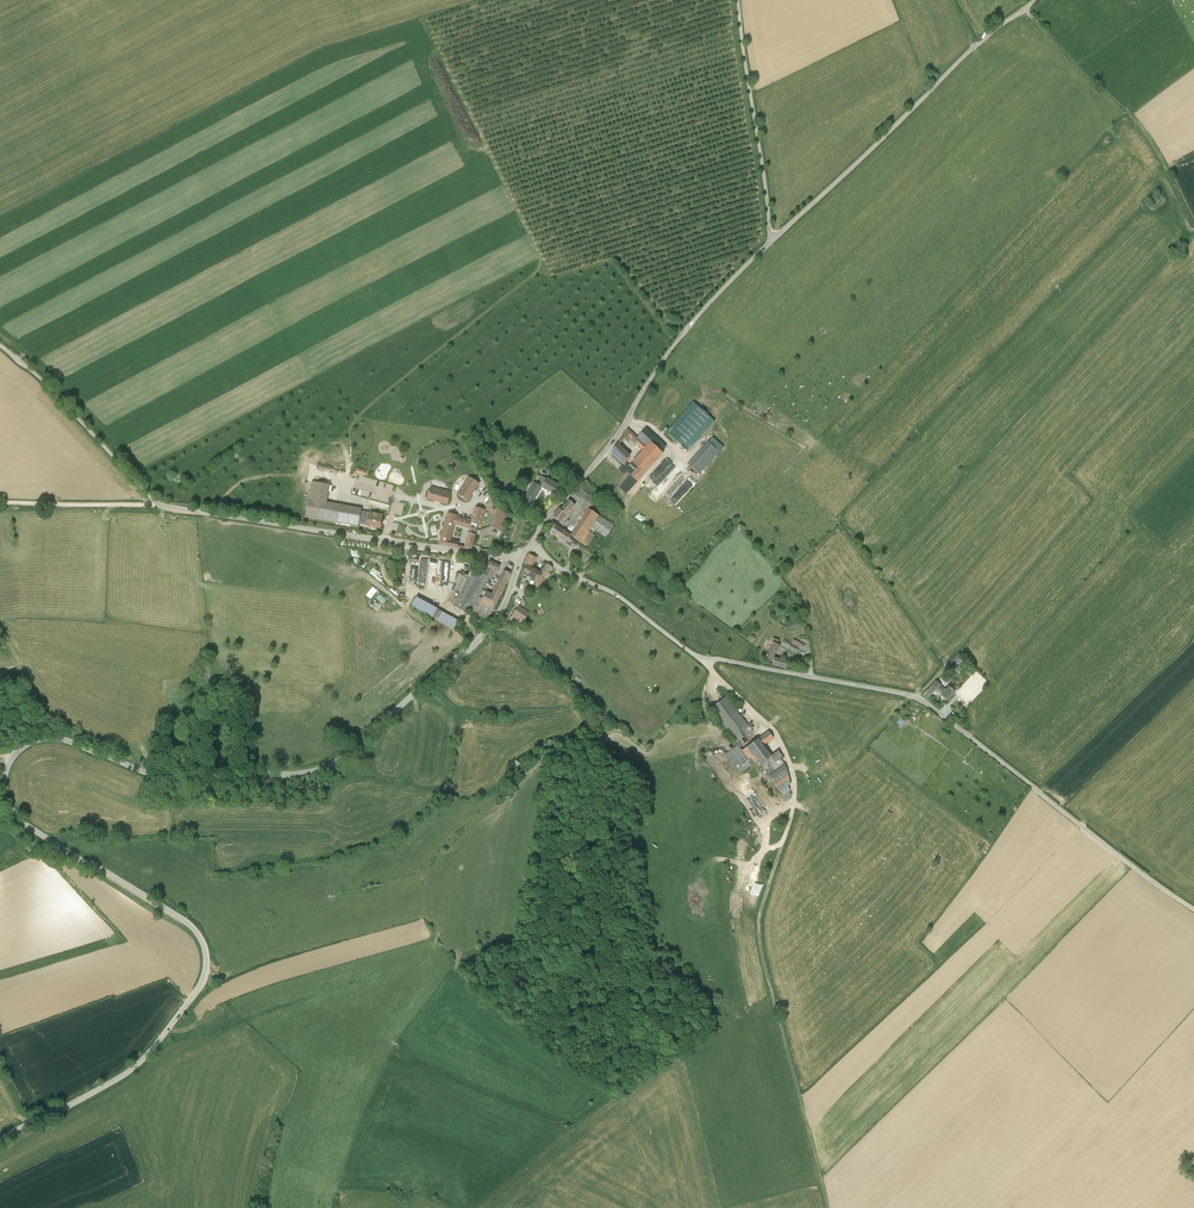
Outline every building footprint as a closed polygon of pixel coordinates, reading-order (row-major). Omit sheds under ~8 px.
[(693,402),(666,432),(676,441),(674,443),(676,444),(678,442),(687,451),(714,421),(693,402)] [(622,437),(624,439),(628,443),(631,440),(642,450),(629,466),(626,463),(623,467),(621,466),(619,469),(624,474),(627,471),(631,474),(619,488),(626,494),(663,454),(662,452),(665,448),(665,447),(666,446),(646,428),(637,437),(627,429),(621,437),(622,437)] [(708,442),(687,464),(699,475),(719,452),(723,447),(712,437),(708,442)] [(612,451),(612,452),(616,456),(623,463),(631,455),(618,444),(612,451)] [(655,481),(651,485),(655,489),(670,474),(666,470),(672,464),(667,459),(650,476),(655,481)] [(675,504),(694,485),(682,473),(668,487),(666,485),(669,482),(668,482),(674,476),(671,473),(651,493),(657,499),(666,491),(671,496),(669,498),(675,504)] [(479,483),(469,476),(457,494),(467,501),(479,483)] [(560,486),(547,478),(542,487),(534,482),(524,500),(531,505),(542,487),(555,495),(560,486)] [(330,485),(312,482),(305,518),(359,527),(362,509),(327,503),(330,485)] [(448,504),(451,493),(430,487),(427,499),(448,504)] [(580,488),(572,497),(578,502),(581,498),(591,506),(597,499),(590,494),(589,495),(580,488)] [(559,508),(552,516),(561,522),(575,506),(569,501),(561,510),(559,508)] [(469,528),(465,547),(464,548),(471,549),(477,524),(480,525),(485,509),(476,507),(472,520),(448,513),(439,545),(457,548),(458,541),(450,539),(454,523),(469,528)] [(490,526),(502,531),(509,514),(498,509),(490,526)] [(581,521),(571,536),(578,541),(579,542),(587,547),(595,535),(594,534),(593,534),(595,530),(596,531),(606,538),(613,526),(597,515),(589,509),(581,521)] [(380,528),(381,523),(382,520),(383,515),(366,512),(365,517),(369,518),(367,526),(372,527),(371,528),(376,529),(376,528),(380,528)] [(557,525),(551,533),(565,543),(570,535),(557,525)] [(529,554),(525,563),(532,566),(536,558),(529,554)] [(436,583),(448,584),(451,561),(436,559),(436,565),(438,565),(437,568),(442,569),(441,575),(437,574),(436,583)] [(480,573),(488,577),(490,578),(493,573),(494,570),(496,572),(499,566),(491,562),(486,560),(480,573)] [(545,577),(548,573),(552,567),(547,564),(540,573),(538,572),(538,571),(535,569),(535,570),(528,566),(521,576),(526,579),(527,576),(535,581),(534,583),(540,586),(545,577)] [(466,578),(458,593),(452,605),(464,611),(465,609),(487,619),(487,620),(504,587),(510,573),(504,571),(492,593),(486,591),(483,598),(479,596),(488,577),(480,573),(471,569),(466,578)] [(458,593),(466,578),(465,577),(465,576),(459,573),(451,589),(458,593)] [(386,593),(381,599),(389,606),(394,600),(386,593)] [(432,617),(437,609),(416,597),(411,606),(432,617)] [(519,606),(512,616),(523,623),(529,613),(519,606)] [(437,609),(432,617),(453,629),(456,624),(441,615),(443,612),(437,609)] [(441,615),(456,624),(458,620),(443,612),(441,615)] [(799,621),(786,625),(789,631),(801,627),(799,621)] [(773,643),(765,658),(771,662),(772,662),(772,665),(785,669),(787,662),(773,658),(779,646),(778,645),(779,641),(772,638),(770,642),(773,643)] [(803,649),(791,643),(784,640),(780,646),(796,654),(799,650),(802,652),(803,649)] [(791,643),(803,649),(805,646),(793,640),(791,643)] [(957,655),(949,663),(953,667),(957,663),(961,667),(965,663),(957,655)] [(935,682),(922,695),(926,699),(935,690),(946,701),(954,692),(953,691),(956,688),(952,684),(946,690),(945,690),(944,690),(935,682)] [(737,745),(743,741),(741,739),(752,732),(726,697),(710,709),(737,745)] [(899,718),(894,722),(900,727),(904,723),(899,718)] [(743,741),(737,745),(724,755),(739,774),(757,761),(785,800),(791,797),(789,786),(790,785),(788,775),(784,765),(780,759),(782,757),(778,751),(770,756),(764,748),(762,746),(769,741),(773,738),(768,731),(742,751),(740,748),(745,744),(743,741)] [(588,1097),(583,1103),(587,1107),(592,1101),(588,1097)]
